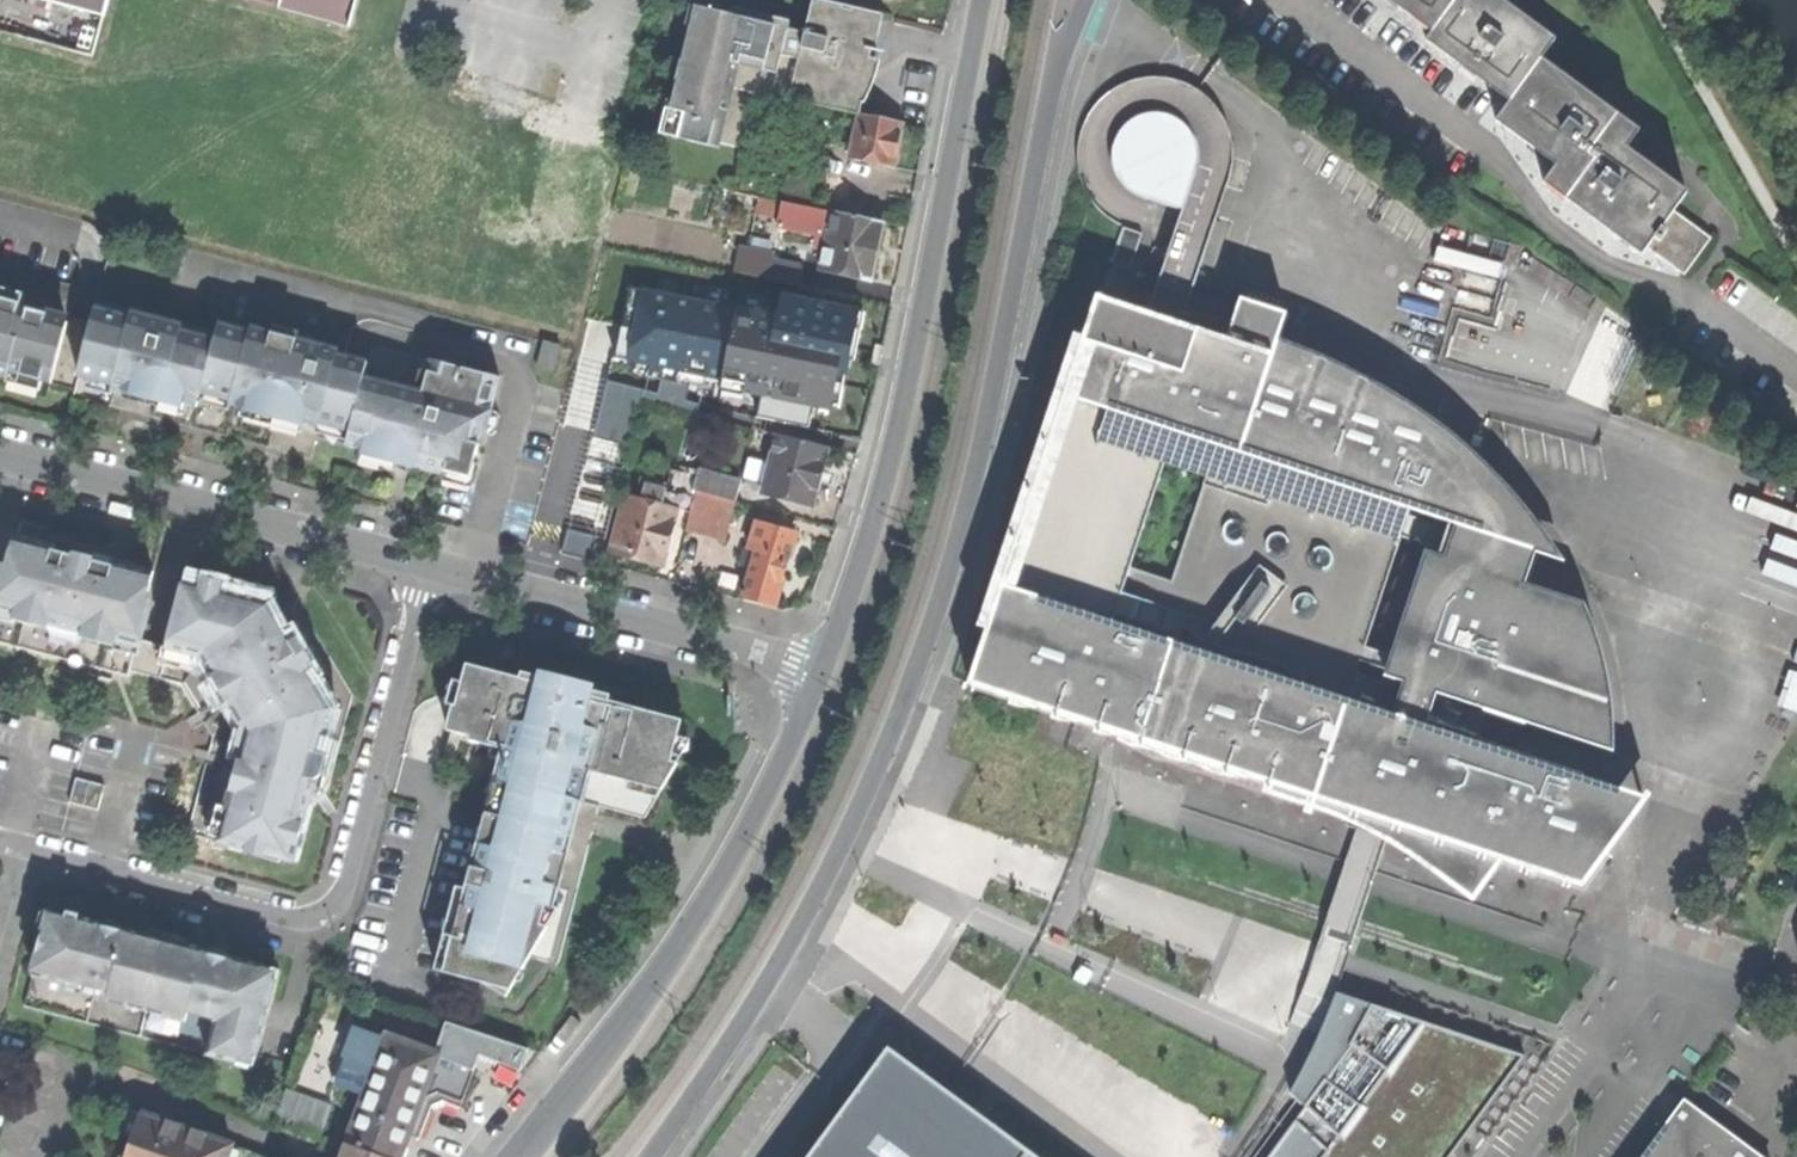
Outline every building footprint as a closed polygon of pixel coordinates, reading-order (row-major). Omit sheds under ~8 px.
[(102,16),(107,0),(45,0),(74,8),(102,16)] [(350,28),(358,0),(249,0),(350,28)] [(870,58),(872,50),(875,51),(883,14),(822,0),(812,0),(805,31),(832,38),(830,48),(870,58)] [(1452,0),(1390,0),(1431,29),(1452,0)] [(1541,55),(1554,38),(1501,0),(1452,0),(1431,29),(1424,39),(1509,100),(1541,55)] [(737,62),(748,19),(694,7),(667,131),(700,138),(719,57),(737,62)] [(754,91),(770,23),(748,19),(737,62),(719,57),(700,138),(741,147),(754,91)] [(866,81),(870,58),(830,48),(832,38),(805,31),(803,41),(792,39),(794,29),(770,23),(754,91),(859,114),(866,81)] [(792,39),(803,41),(805,31),(794,29),(792,39)] [(1556,164),(1588,118),(1602,99),(1541,55),(1509,100),(1496,120),(1529,144),(1527,147),(1542,158),(1544,155),(1556,164)] [(1140,195),(1182,210),(1196,169),(1198,155),(1196,142),(1190,130),(1180,120),(1168,114),(1153,112),(1139,115),(1126,123),(1117,134),(1112,148),(1113,163),(1118,177),(1128,188),(1140,195)] [(859,114),(850,158),(895,167),(900,146),(904,123),(859,114)] [(1649,245),(1674,209),(1689,189),(1667,173),(1664,176),(1622,146),(1624,144),(1588,118),(1556,164),(1544,183),(1642,253),(1649,245)] [(783,201),(817,208),(822,181),(770,171),(765,197),(783,201)] [(816,244),(825,246),(832,211),(817,208),(783,201),(778,226),(818,233),(816,244)] [(1674,209),(1649,245),(1686,271),(1712,236),(1674,209)] [(821,269),(871,279),(876,251),(882,221),(832,211),(825,246),(821,269)] [(1142,234),(1125,228),(1113,262),(1131,268),(1142,234)] [(733,272),(768,279),(772,260),(773,255),(738,248),(733,272)] [(772,260),(768,279),(798,285),(802,266),(772,260)] [(642,289),(631,287),(623,327),(621,326),(614,358),(627,361),(707,377),(722,381),(737,309),(726,307),(691,299),(675,296),(656,292),(642,289)] [(861,311),(782,295),(778,315),(768,313),(743,308),(737,306),(737,309),(722,381),(720,390),(761,398),(758,418),(764,419),(809,428),(813,408),(832,412),(837,384),(846,386),(861,311)] [(7,381),(9,373),(52,385),(68,323),(37,315),(39,309),(0,298),(0,379),(7,381)] [(1583,884),(1648,798),(1425,724),(1435,693),(1583,740),(1581,713),(1569,649),(1545,591),(1523,583),(1533,551),(1511,543),(1496,525),(1466,493),(1477,457),(1443,429),(1432,420),(1352,372),(1278,340),(1287,314),(1240,299),(1227,341),(1180,325),(1165,320),(1148,314),(1098,298),(970,684),(1076,719),(1266,782),(1263,792),(1305,806),(1303,812),(1311,814),(1313,809),(1341,820),(1357,828),(1371,836),(1385,843),(1410,856),(1464,895),(1499,858),(1583,884)] [(97,309),(79,377),(114,386),(113,390),(137,396),(162,402),(163,399),(198,408),(202,393),(232,401),(231,405),(278,417),(321,428),(322,424),(351,432),(348,446),(386,456),(385,460),(413,467),(446,476),(447,472),(463,476),(473,471),(480,447),(483,447),(501,379),(377,347),(373,349),(369,364),(338,356),(339,351),(252,328),(251,333),(220,325),(216,340),(182,331),(184,326),(133,313),(131,318),(97,309)] [(543,343),(536,368),(553,372),(560,347),(543,343)] [(762,442),(775,445),(777,435),(765,432),(762,442)] [(767,476),(763,493),(813,505),(821,476),(827,448),(806,442),(777,435),(775,445),(770,463),(767,476)] [(767,476),(770,463),(763,461),(760,474),(767,476)] [(675,464),(665,496),(663,505),(678,510),(687,512),(693,489),(699,471),(675,464)] [(740,483),(699,471),(693,489),(698,491),(735,501),(740,483)] [(627,496),(612,551),(638,558),(663,565),(678,510),(663,505),(665,496),(647,491),(644,501),(627,496)] [(735,501),(698,491),(687,528),(724,538),(735,501)] [(757,550),(744,595),(775,604),(786,567),(796,533),(757,522),(749,547),(757,550)] [(600,536),(570,529),(567,542),(563,556),(570,558),(593,563),(600,536)] [(0,604),(0,609),(23,615),(21,623),(47,630),(48,624),(83,633),(82,639),(108,646),(110,638),(135,645),(153,574),(112,561),(104,564),(94,561),(95,558),(83,555),(75,553),(74,556),(55,552),(56,546),(17,536),(0,604)] [(237,771),(218,842),(294,862),(313,791),(333,715),(310,675),(315,672),(307,659),(299,645),(289,650),(271,621),(278,617),(270,603),(185,580),(167,649),(191,655),(193,651),(205,654),(216,675),(213,676),(226,698),(233,694),(254,729),(243,773),(237,771)] [(474,857),(445,972),(480,981),(507,997),(549,926),(542,924),(552,884),(560,850),(556,850),(577,766),(661,789),(678,762),(671,761),(682,719),(645,709),(644,711),(609,702),(610,695),(587,689),(586,694),(545,684),(546,678),(521,671),(519,678),(467,664),(450,729),(470,735),(469,739),(511,750),(491,826),(483,860),(474,857)] [(561,887),(552,884),(542,924),(549,926),(560,908),(556,906),(561,887)] [(50,911),(39,956),(50,958),(44,980),(83,990),(84,984),(112,992),(109,1003),(187,1023),(190,1013),(218,1020),(209,1056),(256,1068),(281,971),(234,959),(234,962),(218,958),(205,954),(206,951),(128,931),(127,934),(111,930),(99,926),(99,924),(50,911)] [(1349,954),(1354,939),(1323,929),(1318,943),(1311,964),(1342,974),(1349,954)] [(1288,1093),(1303,1109),(1350,1044),(1370,1006),(1334,994),(1330,1004),(1316,1036),(1288,1093)] [(1267,1156),(1448,1156),(1522,1057),(1370,1006),(1350,1044),(1303,1109),(1267,1156)] [(346,1142),(388,1156),(398,1156),(413,1117),(422,1092),(435,1056),(436,1054),(433,1053),(436,1047),(416,1040),(414,1045),(386,1035),(385,1039),(378,1036),(368,1063),(375,1065),(346,1142)] [(888,1053),(811,1156),(1029,1156),(970,1113),(942,1092),(888,1053)] [(471,1071),(435,1056),(422,1092),(436,1087),(462,1096),(471,1071)] [(285,1088),(275,1117),(321,1134),(331,1104),(285,1088)] [(1685,1100),(1677,1112),(1643,1156),(1761,1156),(1685,1100)] [(230,1145),(141,1114),(127,1156),(128,1156),(226,1156),(230,1145)] [(277,1155),(283,1156),(313,1156),(320,1136),(287,1124),(277,1155)] [(346,1142),(341,1156),(388,1156),(346,1142)] [(230,1145),(226,1156),(267,1156),(230,1145)]
